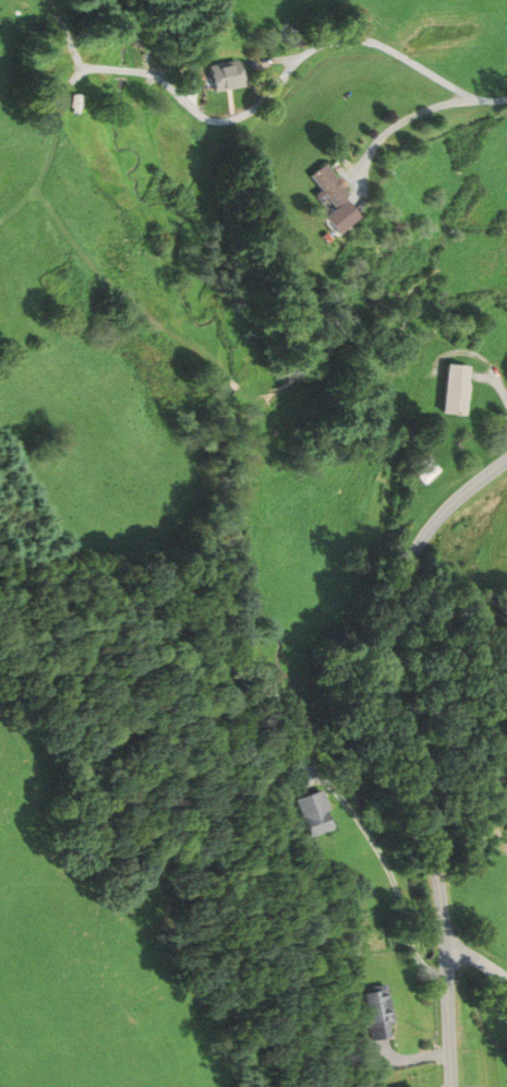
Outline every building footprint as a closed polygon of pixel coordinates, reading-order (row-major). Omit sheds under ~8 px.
[(219,93),(250,86),(245,61),(213,68),(219,93)] [(359,198),(337,163),(319,174),(342,209),(359,198)] [(449,416),(471,417),(475,367),(452,365),(449,416)] [(418,474),(427,485),(443,472),(434,461),(418,474)] [(326,792),(296,799),(306,838),(335,830),(326,792)] [(399,1036),(389,989),(365,994),(375,1041),(399,1036)]
